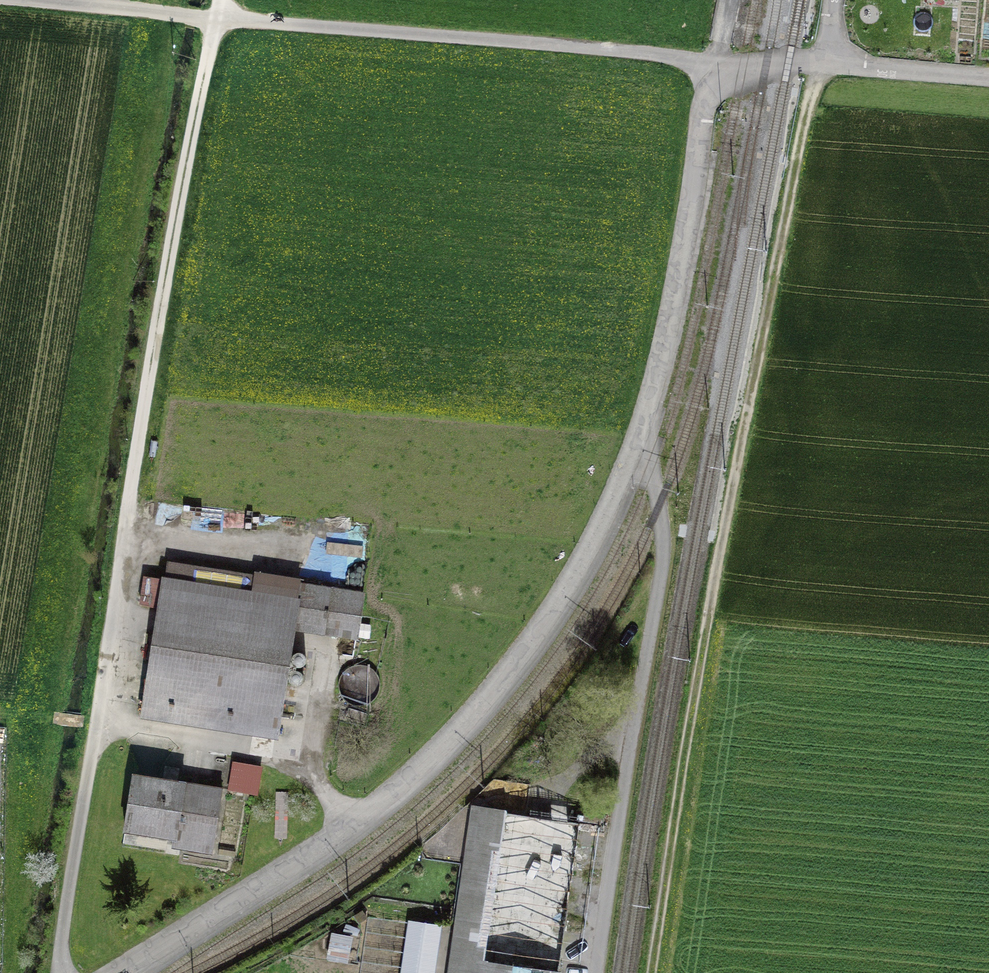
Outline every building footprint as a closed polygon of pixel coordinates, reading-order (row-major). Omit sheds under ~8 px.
[(165,574),(149,713),(278,728),(294,589),(165,574)] [(215,844),(222,786),(124,775),(117,832),(215,844)] [(478,809),(453,972),(559,972),(582,825),(478,809)] [(409,925),(401,972),(429,972),(436,930),(409,925)]
